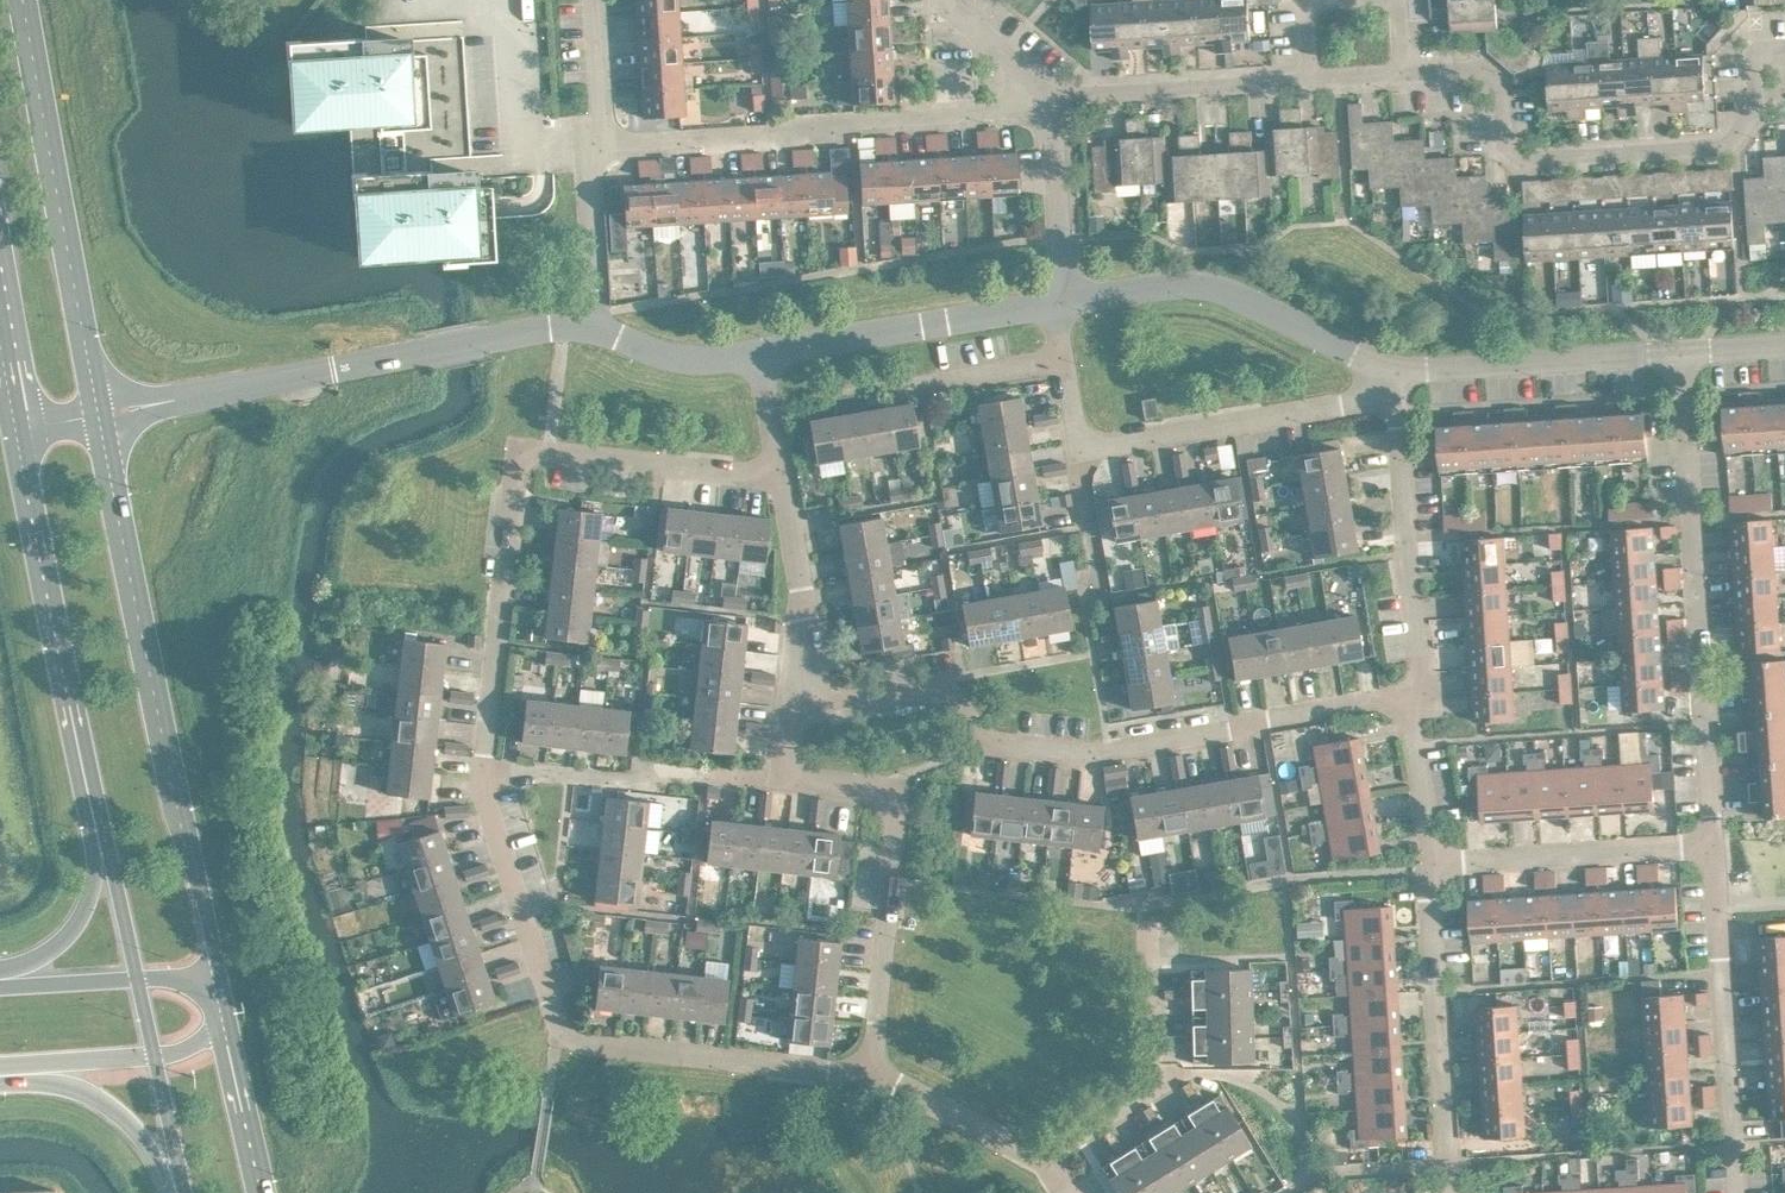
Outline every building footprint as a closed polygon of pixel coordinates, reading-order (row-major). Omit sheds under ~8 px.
[(638,12),(680,10),(679,0),(638,0),(638,12)] [(850,25),(891,22),(889,0),(848,0),(850,25)] [(1120,1),(1123,57),(1132,57),(1131,46),(1148,45),(1145,0),(1134,0),(1134,1),(1120,1)] [(1148,45),(1165,44),(1166,55),(1175,54),(1171,0),(1145,0),(1148,45)] [(1175,54),(1183,54),(1182,43),(1200,42),(1197,0),(1171,0),(1175,54)] [(1200,42),(1217,41),(1217,51),(1226,51),(1223,0),(1197,0),(1200,42)] [(1226,51),(1234,50),(1234,40),(1252,38),(1249,4),(1249,0),(1223,0),(1226,51)] [(1123,57),(1120,1),(1094,3),(1096,48),(1114,47),(1115,58),(1123,57)] [(1453,31),(1487,29),(1498,28),(1497,2),(1431,6),(1432,17),(1443,16),(1443,15),(1452,14),(1453,31)] [(760,5),(749,5),(750,20),(760,19),(760,5)] [(1727,21),(1737,29),(1750,14),(1749,7),(1738,8),(1727,21)] [(638,12),(640,38),(681,35),(680,10),(638,12)] [(769,15),(770,30),(781,29),(780,14),(769,15)] [(850,25),(851,50),(892,48),(891,22),(850,25)] [(1498,28),(1487,29),(1489,50),(1490,51),(1499,59),(1519,37),(1508,27),(1498,28)] [(781,29),(770,30),(771,45),(782,44),(781,29)] [(1716,53),(1729,38),(1719,30),(1708,43),(1709,53),(1716,53)] [(640,38),(642,64),(683,61),(681,35),(640,38)] [(1661,35),(1650,36),(1655,101),(1672,100),(1672,111),(1681,110),(1677,54),(1663,55),(1661,35)] [(409,52),(408,38),(385,40),(385,46),(369,47),(368,36),(302,40),(303,62),(291,62),(292,87),(299,86),(301,112),(323,110),(324,123),(402,118),(402,127),(431,125),(426,51),(409,52)] [(1641,57),(1626,58),(1630,114),(1638,113),(1637,102),(1655,101),(1650,36),(1639,36),(1641,57)] [(1271,38),(1254,39),(1255,50),(1272,49),(1271,38)] [(1610,38),(1599,39),(1603,105),(1620,104),(1621,114),(1630,114),(1626,58),(1611,58),(1610,38)] [(1589,60),(1575,61),(1578,117),(1587,117),(1586,106),(1603,105),(1599,39),(1588,40),(1589,60)] [(751,48),(752,57),(763,56),(762,41),(751,42),(751,48)] [(1518,76),(1549,74),(1548,62),(1550,62),(1549,53),(1539,54),(1528,44),(1508,67),(1518,75),(1517,75),(1518,76)] [(851,50),(853,76),(894,73),(892,48),(851,50)] [(1234,50),(1226,51),(1227,66),(1235,66),(1234,50)] [(1704,53),(1677,54),(1681,110),(1689,110),(1689,99),(1707,98),(1704,53)] [(763,56),(752,57),(753,71),(764,71),(763,56)] [(642,64),(643,89),(684,87),(683,61),(642,64)] [(1548,62),(1549,74),(1551,108),(1569,107),(1570,118),(1578,117),(1575,61),(1550,62),(1548,62)] [(772,66),(773,81),(784,80),(783,65),(772,66)] [(894,73),(853,76),(855,102),(896,100),(894,73)] [(784,80),(773,81),(774,96),(785,95),(784,80)] [(808,81),(792,82),(793,96),(809,95),(808,81)] [(684,87),(643,89),(645,116),(686,113),(684,87)] [(754,94),(755,109),(766,108),(765,93),(754,94)] [(1373,186),(1388,185),(1384,120),(1364,121),(1363,101),(1351,102),(1356,167),(1371,166),(1373,186)] [(1303,105),(1292,106),(1296,172),(1321,170),(1322,176),(1342,175),(1338,130),(1320,131),(1320,125),(1303,126),(1303,116),(1303,105)] [(1267,128),(1268,149),(1269,148),(1271,173),(1296,172),(1292,106),(1282,107),(1282,118),(1283,118),(1284,127),(1267,128)] [(1142,182),(1167,180),(1168,180),(1166,155),(1167,155),(1166,135),(1149,136),(1149,126),(1149,115),(1138,116),(1142,182)] [(1117,183),(1142,182),(1138,116),(1128,117),(1128,127),(1129,127),(1130,137),(1112,138),(1113,144),(1095,145),(1098,191),(1118,189),(1117,183)] [(1404,204),(1419,203),(1415,138),(1395,139),(1394,119),(1384,120),(1388,185),(1403,184),(1404,204)] [(990,144),(989,129),(978,130),(979,145),(990,144)] [(999,129),(989,129),(990,144),(1001,144),(999,129)] [(1253,129),(1242,130),(1246,195),(1273,194),(1271,173),(1269,148),(1268,149),(1253,149),(1253,140),(1253,129)] [(1234,151),(1218,152),(1221,197),(1246,195),(1242,130),(1232,130),(1232,141),(1233,141),(1234,151)] [(948,132),(937,133),(938,148),(949,147),(948,132)] [(1201,132),(1191,133),(1195,199),(1221,197),(1218,152),(1202,153),(1201,143),(1202,143),(1201,132)] [(938,148),(937,133),(927,133),(928,148),(938,148)] [(1168,180),(1167,180),(1168,200),(1195,199),(1191,133),(1180,134),(1181,145),(1182,144),(1182,154),(1167,155),(1166,155),(1168,180)] [(897,135),(886,136),(887,151),(898,150),(897,135)] [(887,151),(886,136),(875,137),(876,152),(887,151)] [(1435,222),(1450,221),(1446,156),(1426,157),(1425,138),(1415,138),(1419,203),(1434,202),(1435,222)] [(805,163),(804,148),(794,149),(795,164),(805,163)] [(815,148),(804,148),(805,163),(816,163),(815,148)] [(764,151),(753,152),(754,167),(765,166),(764,151)] [(1017,151),(990,153),(993,194),(1020,192),(1017,151)] [(754,167),(753,152),(742,152),(743,168),(754,167)] [(990,153),(965,155),(967,196),(993,194),(990,153)] [(712,154),(702,155),(703,170),(713,169),(712,154)] [(703,170),(702,155),(691,156),(692,171),(703,170)] [(965,155),(939,156),(942,197),(967,196),(965,155)] [(1781,220),(1776,155),(1765,156),(1767,176),(1747,177),(1751,242),(1767,241),(1766,221),(1781,220)] [(1776,155),(1781,220),(1784,220),(1784,155),(1776,155)] [(939,156),(913,158),(916,199),(942,197),(939,156)] [(1466,240),(1481,240),(1477,174),(1458,176),(1456,156),(1446,156),(1450,221),(1465,221),(1466,240)] [(651,174),(650,158),(639,159),(640,174),(651,174)] [(661,158),(650,158),(651,174),(662,173),(661,158)] [(913,158),(888,160),(890,201),(916,199),(913,158)] [(890,201),(888,160),(861,161),(864,202),(890,201)] [(1724,189),(1734,188),(1733,167),(1722,167),(1724,189)] [(1697,169),(1698,191),(1709,190),(1708,168),(1697,169)] [(468,258),(467,258),(468,260),(497,258),(492,183),(475,184),(474,171),(472,171),(453,172),(452,172),(450,172),(450,173),(434,174),(434,169),(367,173),(367,175),(369,195),(358,195),(356,195),(358,220),(365,219),(366,245),(388,243),(389,255),(447,252),(447,251),(467,250),(468,258)] [(832,170),(806,172),(808,213),(849,210),(847,177),(833,178),(832,170)] [(1671,171),(1672,192),(1683,191),(1682,170),(1671,171)] [(806,172),(780,174),(783,215),(808,213),(806,172)] [(1645,172),(1647,194),(1658,193),(1656,172),(1645,172)] [(1620,174),(1621,195),(1632,195),(1631,173),(1620,174)] [(780,174),(754,175),(757,216),(783,215),(780,174)] [(1477,174),(1481,240),(1496,239),(1497,259),(1513,258),(1509,192),(1489,194),(1488,174),(1477,174)] [(754,175),(729,177),(731,218),(757,216),(754,175)] [(1594,176),(1595,197),(1606,196),(1605,175),(1594,176)] [(729,177),(703,179),(706,220),(731,218),(729,177)] [(1568,177),(1570,199),(1581,198),(1579,177),(1568,177)] [(1543,179),(1544,200),(1555,200),(1554,178),(1543,179)] [(703,179),(677,180),(680,221),(706,220),(703,179)] [(677,180),(652,182),(654,223),(680,221),(677,180)] [(654,223),(652,182),(625,184),(628,225),(654,223)] [(1732,200),(1706,202),(1709,247),(1735,246),(1732,200)] [(1706,202),(1681,204),(1683,249),(1709,247),(1706,202)] [(1681,204),(1655,205),(1658,251),(1683,249),(1681,204)] [(1655,205),(1629,207),(1632,252),(1658,251),(1655,205)] [(1629,207),(1604,209),(1606,254),(1632,252),(1629,207)] [(1604,209),(1578,210),(1581,256),(1606,254),(1604,209)] [(1578,210),(1552,212),(1555,257),(1581,256),(1578,210)] [(1555,257),(1552,212),(1526,214),(1529,259),(1555,257)] [(1105,214),(1091,214),(1092,231),(1106,230),(1105,214)] [(892,220),(881,220),(882,256),(893,256),(892,220)] [(917,235),(903,235),(904,253),(912,253),(917,252),(917,235)] [(856,251),(842,252),(843,265),(857,264),(856,251)] [(796,259),(786,260),(787,275),(796,273),(796,259)] [(1512,259),(1501,259),(1502,272),(1512,272),(1512,259)] [(770,260),(761,261),(762,276),(771,276),(770,260)] [(1634,281),(1614,282),(1615,300),(1635,299),(1634,290),(1634,281)] [(1761,404),(1760,390),(1740,391),(1741,406),(1717,407),(1719,429),(1726,429),(1727,454),(1784,451),(1784,403),(1761,404)] [(979,402),(983,428),(1025,421),(1021,395),(979,402)] [(1143,398),(1146,417),(1159,415),(1156,396),(1143,398)] [(1558,418),(1542,419),(1546,467),(1649,460),(1647,434),(1654,433),(1653,411),(1629,413),(1628,398),(1609,400),(1610,414),(1578,416),(1577,402),(1557,403),(1558,418)] [(914,402),(888,406),(895,448),(921,444),(914,402)] [(1546,467),(1542,419),(1527,420),(1526,405),(1506,406),(1507,421),(1475,423),(1474,409),(1465,409),(1455,410),(1456,425),(1432,426),(1434,448),(1440,448),(1442,473),(1546,467)] [(888,406),(862,411),(869,452),(895,448),(888,406)] [(1057,410),(1046,412),(1048,423),(1059,421),(1057,410)] [(862,411),(837,415),(844,457),(869,452),(862,411)] [(1048,423),(1046,412),(1034,414),(1036,425),(1048,423)] [(844,457),(837,415),(811,419),(818,461),(844,457)] [(983,428),(988,454),(1030,446),(1025,421),(983,428)] [(1312,442),(1313,446),(1313,450),(1327,447),(1326,439),(1312,442)] [(1218,456),(1216,445),(1205,447),(1207,458),(1218,456)] [(988,454),(992,479),(1034,472),(1030,446),(988,454)] [(1298,453),(1302,479),(1344,472),(1340,446),(1298,453)] [(1174,453),(1176,464),(1187,462),(1185,451),(1174,453)] [(1265,455),(1248,458),(1251,476),(1262,474),(1261,473),(1268,469),(1265,455)] [(1123,462),(1125,473),(1136,471),(1134,460),(1123,462)] [(1066,461),(1054,463),(1056,474),(1068,472),(1066,461)] [(1187,462),(1176,464),(1178,476),(1189,474),(1187,462)] [(1056,474),(1054,463),(1043,465),(1045,476),(1056,474)] [(1136,471),(1125,473),(1127,484),(1138,483),(1136,471)] [(992,479),(997,504),(1038,497),(1034,472),(992,479)] [(1302,479),(1307,504),(1349,497),(1344,472),(1302,479)] [(905,473),(903,486),(913,485),(916,481),(905,473)] [(1251,476),(1253,488),(1264,486),(1262,474),(1251,476)] [(1237,476),(1210,480),(1218,522),(1244,518),(1237,476)] [(1210,480),(1185,485),(1192,526),(1218,522),(1210,480)] [(903,486),(902,487),(904,497),(915,496),(913,485),(903,486)] [(1185,485),(1160,489),(1167,531),(1192,526),(1185,485)] [(1264,486),(1253,488),(1255,499),(1266,497),(1264,486)] [(904,497),(902,487),(890,489),(892,499),(904,497)] [(1160,489),(1135,494),(1142,535),(1167,531),(1160,489)] [(1060,494),(1062,505),(1073,503),(1071,492),(1060,494)] [(862,493),(851,495),(853,506),(864,504),(862,493)] [(1730,496),(1731,511),(1773,508),(1772,493),(1730,496)] [(1142,535),(1135,494),(1108,498),(1116,540),(1142,535)] [(853,506),(851,495),(839,497),(841,508),(853,506)] [(1038,497),(997,504),(1001,531),(1043,523),(1038,497)] [(1307,504),(1311,530),(1353,522),(1349,497),(1307,504)] [(1653,516),(1652,503),(1652,501),(1610,503),(1611,519),(1653,516)] [(641,515),(652,516),(654,505),(643,503),(641,515)] [(561,506),(558,533),(600,537),(603,511),(561,506)] [(663,548),(690,551),(694,509),(668,506),(663,548)] [(690,551),(715,554),(720,512),(694,509),(690,551)] [(715,554),(741,557),(745,515),(720,512),(715,554)] [(1445,515),(1446,530),(1488,527),(1487,512),(1445,515)] [(745,515),(741,557),(767,560),(772,518),(745,515)] [(841,523),(845,549),(887,542),(882,515),(841,523)] [(1732,520),(1734,547),(1775,544),(1773,517),(1732,520)] [(930,522),(932,534),(943,532),(941,521),(930,522)] [(1353,522),(1311,530),(1316,556),(1358,549),(1353,522)] [(1678,535),(1677,524),(1662,525),(1663,536),(1678,535)] [(963,525),(944,528),(946,544),(965,541),(963,525)] [(1260,527),(1262,538),(1273,536),(1271,525),(1260,527)] [(1612,528),(1614,555),(1655,552),(1653,525),(1612,528)] [(943,532),(932,534),(935,545),(945,543),(943,532)] [(1563,547),(1562,532),(1551,532),(1552,547),(1563,547)] [(558,533),(555,558),(597,563),(600,537),(558,533)] [(1463,538),(1465,565),(1506,562),(1504,535),(1463,538)] [(1273,536),(1262,538),(1264,550),(1275,548),(1273,536)] [(1043,538),(1031,540),(1033,551),(1044,549),(1045,549),(1043,538)] [(1033,551),(1031,540),(1020,542),(1022,553),(1032,551),(1033,551)] [(845,549),(850,574),(891,567),(887,542),(845,549)] [(1734,547),(1735,572),(1777,570),(1775,544),(1734,547)] [(992,547),(981,549),(983,560),(993,558),(994,558),(992,547)] [(983,560),(981,549),(969,551),(971,562),(983,560)] [(1032,551),(1022,553),(1024,563),(1033,562),(1032,551)] [(1614,555),(1616,580),(1657,578),(1655,552),(1614,555)] [(637,556),(636,567),(647,569),(648,557),(637,556)] [(555,558),(552,584),(594,588),(597,563),(555,558)] [(993,558),(983,560),(984,567),(994,565),(993,558)] [(1074,559),(1062,561),(1066,585),(1066,588),(1078,586),(1075,569),(1074,559)] [(1465,565),(1467,590),(1508,588),(1506,562),(1465,565)] [(1348,565),(1350,576),(1362,574),(1360,563),(1348,565)] [(1246,565),(1232,567),(1233,576),(1247,575),(1246,565)] [(1665,567),(1666,577),(1681,576),(1680,565),(1665,567)] [(1144,566),(1124,570),(1127,588),(1147,584),(1144,566)] [(647,569),(636,567),(635,579),(645,580),(647,569)] [(850,574),(854,600),(896,592),(891,567),(850,574)] [(1553,570),(1554,585),(1565,584),(1564,569),(1553,570)] [(1735,572),(1737,598),(1778,595),(1777,570),(1735,572)] [(932,574),(934,586),(945,584),(943,572),(932,574)] [(1308,572),(1297,574),(1299,585),(1310,583),(1308,572)] [(1257,574),(1245,576),(1247,586),(1258,584),(1257,574)] [(1299,585),(1297,574),(1285,576),(1287,587),(1299,585)] [(1247,586),(1245,576),(1234,578),(1236,588),(1247,586)] [(1681,576),(1666,577),(1666,588),(1682,587),(1681,576)] [(1616,580),(1618,606),(1659,603),(1657,578),(1616,580)] [(552,584),(549,609),(591,614),(594,588),(552,584)] [(945,584),(934,586),(936,597),(947,595),(945,584)] [(1565,584),(1554,585),(1555,600),(1566,599),(1565,584)] [(1066,585),(1040,589),(1047,631),(1073,626),(1066,588),(1066,585)] [(1467,590),(1468,616),(1509,613),(1508,588),(1467,590)] [(673,600),(684,601),(686,590),(674,589),(673,600)] [(1040,589),(1015,594),(1022,635),(1047,631),(1040,589)] [(686,590),(684,601),(696,602),(697,591),(686,590)] [(854,600),(858,625),(900,618),(896,592),(854,600)] [(724,605),(735,607),(737,596),(725,594),(724,605)] [(1015,594),(989,598),(997,640),(1022,635),(1015,594)] [(1737,598),(1739,624),(1780,621),(1778,595),(1737,598)] [(737,596),(735,607),(747,608),(748,597),(737,596)] [(997,640),(989,598),(963,603),(970,644),(997,640)] [(1115,605),(1120,631),(1161,624),(1157,598),(1115,605)] [(1618,606),(1619,632),(1660,629),(1659,603),(1618,606)] [(1198,606),(1200,617),(1211,615),(1209,604),(1198,606)] [(639,607),(637,619),(648,620),(650,608),(639,607)] [(591,614),(549,609),(546,636),(589,640),(591,614)] [(1468,616),(1470,642),(1511,639),(1509,613),(1468,616)] [(1357,614),(1331,619),(1338,660),(1364,656),(1357,614)] [(1211,615),(1200,617),(1202,629),(1213,627),(1211,615)] [(1200,617),(1190,619),(1194,642),(1215,639),(1213,627),(1202,629),(1200,617)] [(1668,618),(1669,628),(1684,627),(1684,617),(1668,618)] [(706,618),(703,645),(745,650),(748,623),(706,618)] [(770,629),(781,631),(782,619),(771,618),(770,629)] [(900,618),(858,625),(863,651),(879,648),(881,660),(916,654),(914,642),(905,643),(900,618)] [(648,620),(637,619),(636,630),(647,632),(648,620)] [(1331,619),(1306,623),(1313,665),(1338,660),(1331,619)] [(1557,621),(1557,636),(1568,635),(1567,620),(1557,621)] [(1780,621),(1739,624),(1741,650),(1782,648),(1780,621)] [(1306,623),(1280,627),(1288,669),(1313,665),(1306,623)] [(1120,631),(1124,657),(1166,650),(1161,624),(1120,631)] [(1280,627),(1255,632),(1262,673),(1288,669),(1280,627)] [(1684,627),(1669,628),(1670,639),(1685,638),(1684,627)] [(1619,632),(1621,657),(1662,655),(1660,629),(1619,632)] [(469,644),(480,645),(482,633),(471,632),(469,644)] [(1262,673),(1255,632),(1229,636),(1236,678),(1262,673)] [(943,637),(945,649),(956,647),(954,635),(943,637)] [(1568,635),(1557,636),(1558,651),(1569,650),(1568,635)] [(405,637),(402,663),(444,668),(447,642),(405,637)] [(1470,642),(1472,667),(1513,664),(1511,639),(1470,642)] [(703,645),(700,670),(742,675),(745,650),(703,645)] [(547,661),(558,662),(559,651),(548,650),(547,661)] [(1124,657),(1128,682),(1170,675),(1166,650),(1124,657)] [(559,651),(558,662),(570,663),(571,653),(559,651)] [(1207,656),(1209,668),(1219,666),(1217,655),(1207,656)] [(1621,657),(1623,683),(1664,680),(1662,655),(1621,657)] [(598,666),(609,668),(610,657),(599,656),(598,666)] [(610,657),(609,668),(621,669),(622,658),(610,657)] [(1743,678),(1744,698),(1759,697),(1761,728),(1740,730),(1741,749),(1762,748),(1764,780),(1750,780),(1751,800),(1766,799),(1767,816),(1784,815),(1784,658),(1756,660),(1757,677),(1743,678)] [(402,663),(399,689),(442,693),(444,668),(402,663)] [(1472,667),(1473,693),(1514,690),(1513,664),(1472,667)] [(1219,666),(1209,668),(1211,679),(1221,677),(1219,666)] [(1672,669),(1673,680),(1688,679),(1687,668),(1672,669)] [(700,670),(697,696),(740,701),(742,675),(700,670)] [(752,681),(763,682),(765,671),(753,670),(752,681)] [(765,671),(763,682),(775,683),(776,672),(765,671)] [(1560,672),(1561,687),(1572,686),(1571,671),(1560,672)] [(515,673),(514,684),(523,685),(524,674),(515,673)] [(1170,675),(1128,682),(1133,708),(1175,701),(1170,675)] [(1688,679),(1673,680),(1673,690),(1689,690),(1688,679)] [(1664,680),(1623,683),(1625,710),(1666,707),(1664,680)] [(649,681),(648,691),(661,692),(662,682),(649,681)] [(1572,686),(1561,687),(1562,702),(1573,701),(1572,686)] [(399,689),(397,714),(439,719),(442,693),(399,689)] [(451,700),(463,701),(464,690),(452,689),(451,700)] [(464,690),(463,701),(474,703),(475,692),(464,690)] [(1514,690),(1473,693),(1475,720),(1516,717),(1514,690)] [(697,696),(695,721),(737,726),(740,701),(697,696)] [(523,740),(550,743),(554,701),(527,698),(523,740)] [(550,743),(575,746),(580,704),(554,701),(550,743)] [(575,746),(600,748),(605,706),(580,704),(575,746)] [(605,706),(600,748),(627,751),(631,709),(605,706)] [(646,706),(645,717),(657,719),(659,707),(646,706)] [(397,714),(394,740),(436,745),(439,719),(397,714)] [(737,726),(695,721),(692,748),(734,752),(737,726)] [(746,732),(758,733),(759,722),(747,721),(746,732)] [(759,722),(758,733),(769,734),(771,723),(759,722)] [(1299,765),(1302,776),(1366,765),(1361,736),(1314,744),(1318,765),(1310,766),(1310,763),(1299,765)] [(1591,737),(1581,737),(1582,748),(1592,747),(1591,737)] [(394,740),(391,765),(433,770),(436,745),(394,740)] [(445,751),(457,752),(458,741),(447,740),(445,751)] [(458,741),(457,752),(469,754),(470,743),(458,741)] [(1222,746),(1224,757),(1235,755),(1233,744),(1222,746)] [(1468,745),(1457,746),(1457,756),(1469,756),(1468,745)] [(1586,766),(1566,767),(1569,814),(1597,812),(1593,747),(1582,748),(1582,759),(1585,758),(1586,766)] [(1604,747),(1593,747),(1597,812),(1626,810),(1623,764),(1603,765),(1602,757),(1605,757),(1604,747)] [(1547,750),(1536,751),(1540,816),(1569,814),(1566,767),(1546,769),(1545,761),(1548,761),(1547,750)] [(1529,770),(1509,771),(1512,818),(1540,816),(1536,751),(1525,752),(1525,762),(1528,762),(1529,770)] [(1642,762),(1623,764),(1626,810),(1655,808),(1654,787),(1653,771),(1662,770),(1661,752),(1642,753),(1642,762)] [(1171,755),(1173,766),(1184,764),(1182,753),(1171,755)] [(1235,755),(1224,757),(1226,769),(1237,767),(1235,755)] [(1000,760),(999,771),(1010,773),(1011,761),(1000,760)] [(1127,762),(1116,764),(1118,775),(1127,773),(1129,773),(1127,762)] [(1118,775),(1116,764),(1104,766),(1106,777),(1118,775)] [(1184,764),(1173,766),(1175,777),(1186,776),(1184,764)] [(1512,818),(1509,771),(1489,772),(1488,764),(1470,765),(1471,783),(1480,782),(1482,820),(1512,818)] [(433,770),(391,765),(388,792),(430,796),(433,770)] [(1051,765),(1050,777),(1061,778),(1062,767),(1051,765)] [(1321,782),(1324,801),(1370,793),(1366,765),(1302,776),(1303,788),(1314,786),(1313,783),(1321,782)] [(1662,770),(1653,771),(1654,787),(1676,786),(1675,769),(1662,770)] [(1010,773),(999,771),(997,783),(1008,784),(1010,773)] [(1259,773),(1233,778),(1240,819),(1266,815),(1259,773)] [(1061,778),(1050,777),(1049,789),(1060,790),(1061,778)] [(1233,778),(1207,782),(1214,824),(1240,819),(1233,778)] [(1297,778),(1280,781),(1282,791),(1299,788),(1297,778)] [(1207,782),(1182,786),(1190,828),(1214,824),(1207,782)] [(708,795),(720,797),(721,786),(709,784),(708,795)] [(1182,786),(1156,791),(1164,832),(1190,828),(1182,786)] [(762,790),(761,802),(772,803),(773,792),(762,790)] [(971,833),(998,836),(1002,793),(976,790),(971,833)] [(1164,832),(1156,791),(1131,795),(1138,837),(1164,832)] [(998,836),(1023,838),(1027,796),(1002,793),(998,836)] [(1309,821),(1311,832),(1375,822),(1370,793),(1324,801),(1328,821),(1320,822),(1320,819),(1309,821)] [(607,795),(605,821),(647,826),(650,800),(607,795)] [(814,796),(812,808),(823,809),(825,797),(814,796)] [(1023,838),(1049,841),(1054,799),(1027,796),(1023,838)] [(1049,841),(1074,844),(1079,802),(1054,799),(1049,841)] [(772,803),(761,802),(760,813),(771,815),(772,803)] [(1079,802),(1074,844),(1100,847),(1105,805),(1079,802)] [(469,804),(457,805),(458,816),(470,815),(469,804)] [(458,816),(457,805),(446,806),(447,817),(458,816)] [(823,809),(812,808),(811,819),(822,820),(823,809)] [(403,817),(391,818),(392,834),(403,833),(403,817)] [(687,818),(686,830),(697,831),(698,819),(687,818)] [(708,860),(734,863),(739,821),(712,818),(708,860)] [(605,821),(602,847),(644,851),(647,826),(605,821)] [(734,863),(760,866),(764,824),(739,821),(734,863)] [(1375,822),(1311,832),(1313,844),(1324,842),(1323,839),(1331,838),(1334,859),(1380,851),(1375,822)] [(760,866),(785,869),(790,827),(764,824),(760,866)] [(785,869),(811,872),(815,830),(790,827),(785,869)] [(400,841),(408,866),(449,853),(440,828),(400,841)] [(697,831),(686,830),(684,841),(695,843),(697,831)] [(815,830),(811,872),(837,875),(842,833),(815,830)] [(602,847),(599,872),(641,877),(644,851),(602,847)] [(1167,850),(1151,852),(1155,884),(1172,881),(1167,850)] [(408,866),(416,891),(457,878),(449,853),(408,866)] [(1284,856),(1251,862),(1254,877),(1287,871),(1284,856)] [(487,862),(476,866),(479,876),(490,873),(487,862)] [(1659,863),(1649,864),(1650,879),(1660,878),(1659,863)] [(1650,879),(1649,864),(1638,864),(1639,879),(1650,879)] [(479,876),(476,866),(464,869),(468,880),(479,876)] [(1608,866),(1597,867),(1598,882),(1609,881),(1608,866)] [(1598,882),(1597,867),(1587,868),(1588,883),(1598,882)] [(681,869),(680,881),(691,882),(692,871),(681,869)] [(1547,886),(1546,870),(1535,871),(1536,886),(1547,886)] [(1557,870),(1546,870),(1547,886),(1558,885),(1557,870)] [(1136,875),(1128,877),(1131,891),(1147,887),(1143,871),(1135,872),(1136,875)] [(641,877),(599,872),(596,899),(638,903),(641,877)] [(1009,873),(1007,888),(1018,889),(1019,873),(1009,873)] [(1506,873),(1495,874),(1496,889),(1506,888),(1506,873)] [(1496,889),(1495,874),(1484,875),(1485,890),(1496,889)] [(1198,876),(1172,880),(1174,892),(1200,887),(1198,876)] [(416,891),(424,915),(465,902),(457,878),(416,891)] [(691,882),(680,881),(679,892),(690,894),(691,882)] [(1071,881),(1070,895),(1084,897),(1085,882),(1071,881)] [(1677,886),(1650,887),(1653,928),(1680,927),(1677,886)] [(1650,887),(1625,889),(1627,930),(1653,928),(1650,887)] [(1625,889),(1599,891),(1602,932),(1627,930),(1625,889)] [(1599,891),(1573,892),(1576,934),(1602,932),(1599,891)] [(1573,892),(1548,894),(1550,935),(1576,934),(1573,892)] [(1548,894),(1522,896),(1525,937),(1550,935),(1548,894)] [(1522,896),(1496,898),(1499,939),(1525,937),(1522,896)] [(1345,918),(1346,937),(1393,934),(1391,905),(1354,907),(1353,898),(1335,900),(1336,918),(1345,918)] [(1499,939),(1496,898),(1470,899),(1473,941),(1499,939)] [(424,915),(432,940),(472,926),(465,902),(424,915)] [(502,911),(491,915),(495,925),(506,921),(502,911)] [(594,913),(593,924),(605,925),(606,914),(594,913)] [(495,925),(491,915),(480,918),(484,929),(495,925)] [(697,928),(709,929),(710,918),(699,917),(697,928)] [(646,929),(657,930),(658,920),(647,918),(646,929)] [(710,918),(709,929),(721,930),(722,920),(710,918)] [(658,920),(657,930),(669,932),(670,921),(658,920)] [(1325,922),(1298,922),(1298,938),(1325,936),(1325,922)] [(432,940),(440,964),(480,951),(472,926),(432,940)] [(694,930),(693,945),(706,947),(708,931),(694,930)] [(1330,955),(1330,967),(1395,963),(1393,934),(1346,937),(1348,957),(1340,957),(1340,955),(1330,955)] [(1761,962),(1784,961),(1784,934),(1760,936),(1761,962)] [(799,935),(797,962),(839,966),(842,940),(799,935)] [(748,945),(747,956),(758,958),(759,946),(748,945)] [(440,964),(448,988),(488,975),(480,951),(440,964)] [(758,958),(747,956),(745,968),(756,969),(758,958)] [(1310,957),(1297,957),(1298,967),(1310,967),(1310,957)] [(518,960),(507,963),(511,974),(522,970),(518,960)] [(1763,988),(1784,987),(1784,961),(1761,962),(1763,988)] [(797,962),(794,987),(836,992),(839,966),(797,962)] [(511,974),(507,963),(496,967),(500,977),(511,974)] [(1349,974),(1350,994),(1397,991),(1395,963),(1330,967),(1331,978),(1342,977),(1341,975),(1349,974)] [(596,1006),(622,1009),(627,966),(601,964),(596,1006)] [(622,1009),(648,1011),(653,969),(627,966),(622,1009)] [(1191,969),(1192,992),(1252,991),(1251,967),(1191,969)] [(648,1011),(674,1014),(678,972),(653,969),(648,1011)] [(674,1014),(699,1017),(704,975),(678,972),(674,1014)] [(374,975),(361,979),(364,987),(376,982),(374,975)] [(488,975),(448,988),(434,993),(442,1018),(496,1001),(488,975)] [(704,975),(699,1017),(725,1020),(730,978),(704,975)] [(1281,980),(1281,990),(1289,989),(1289,979),(1281,980)] [(794,987),(791,1013),(833,1018),(836,992),(794,987)] [(1765,1014),(1784,1012),(1784,987),(1763,988),(1765,1014)] [(1186,988),(1176,989),(1176,997),(1186,996),(1186,988)] [(1176,997),(1176,989),(1166,989),(1166,997),(1176,997)] [(1289,989),(1281,990),(1282,1000),(1290,1000),(1289,989)] [(1693,992),(1694,1003),(1709,1001),(1709,990),(1693,992)] [(1192,992),(1193,1015),(1252,1014),(1252,991),(1192,992)] [(1333,1012),(1334,1024),(1399,1019),(1397,991),(1350,994),(1352,1014),(1344,1014),(1344,1011),(1333,1012)] [(1644,995),(1645,1022),(1686,1019),(1685,992),(1644,995)] [(742,996),(741,1008),(752,1009),(753,997),(742,996)] [(1566,1000),(1567,1015),(1577,1015),(1576,999),(1566,1000)] [(1477,1006),(1479,1033),(1520,1030),(1518,1003),(1477,1006)] [(1604,1005),(1589,1005),(1589,1019),(1604,1018),(1604,1005)] [(752,1009),(741,1008),(740,1019),(751,1020),(752,1009)] [(1314,1012),(1305,1012),(1306,1022),(1314,1022),(1314,1012)] [(1766,1040),(1784,1038),(1784,1012),(1765,1014),(1766,1040)] [(833,1018),(791,1013),(788,1039),(830,1044),(833,1018)] [(1193,1015),(1193,1038),(1253,1036),(1252,1014),(1193,1015)] [(1353,1031),(1354,1051),(1401,1048),(1399,1019),(1334,1024),(1335,1035),(1345,1034),(1345,1032),(1353,1031)] [(1645,1022),(1647,1047),(1688,1045),(1686,1019),(1645,1022)] [(1284,1025),(1285,1035),(1293,1035),(1292,1025),(1284,1025)] [(393,1030),(379,1035),(383,1048),(397,1044),(393,1030)] [(1479,1033),(1480,1058),(1522,1056),(1520,1030),(1479,1033)] [(1696,1033),(1697,1044),(1712,1043),(1711,1032),(1696,1033)] [(1177,1042),(1177,1034),(1167,1035),(1167,1043),(1177,1042)] [(1187,1034),(1177,1034),(1177,1042),(1188,1042),(1187,1034)] [(1293,1035),(1285,1035),(1285,1046),(1293,1045),(1293,1035)] [(1253,1036),(1193,1038),(1194,1062),(1253,1060),(1253,1036)] [(1568,1037),(1569,1052),(1580,1052),(1579,1037),(1568,1037)] [(1768,1065),(1784,1064),(1784,1038),(1766,1040),(1768,1065)] [(1712,1043),(1697,1044),(1698,1055),(1713,1053),(1712,1043)] [(1647,1047),(1649,1073),(1690,1070),(1688,1045),(1647,1047)] [(1337,1069),(1338,1081),(1403,1076),(1401,1048),(1354,1051),(1355,1071),(1348,1071),(1348,1068),(1337,1069)] [(1580,1052),(1569,1052),(1570,1067),(1581,1067),(1580,1052)] [(1480,1058),(1482,1084),(1523,1081),(1522,1056),(1480,1058)] [(1770,1091),(1784,1090),(1784,1064),(1768,1065),(1770,1091)] [(1649,1073),(1650,1098),(1692,1096),(1690,1070),(1649,1073)] [(1357,1088),(1358,1108),(1405,1105),(1403,1076),(1338,1081),(1339,1092),(1349,1091),(1349,1089),(1357,1088)] [(1183,1085),(1189,1094),(1195,1089),(1190,1081),(1183,1085)] [(1482,1084),(1484,1110),(1525,1107),(1523,1081),(1482,1084)] [(1700,1084),(1700,1095),(1716,1094),(1715,1083),(1700,1084)] [(1571,1089),(1572,1104),(1583,1103),(1582,1088),(1571,1089)] [(1195,1089),(1189,1094),(1194,1102),(1201,1098),(1195,1089)] [(1770,1091),(1772,1118),(1782,1117),(1783,1136),(1784,1136),(1784,1090),(1770,1091)] [(1221,1093),(1201,1105),(1232,1156),(1252,1143),(1221,1093)] [(1716,1094),(1700,1095),(1701,1106),(1716,1105),(1716,1094)] [(1692,1096),(1650,1098),(1652,1125),(1693,1122),(1692,1096)] [(1583,1103),(1572,1104),(1573,1119),(1584,1118),(1583,1103)] [(1144,1109),(1150,1117),(1157,1113),(1151,1105),(1144,1109)] [(1201,1105),(1181,1117),(1212,1168),(1232,1156),(1201,1105)] [(1405,1105),(1358,1108),(1359,1128),(1350,1128),(1352,1147),(1370,1146),(1369,1137),(1378,1136),(1407,1134),(1405,1105)] [(1525,1107),(1484,1110),(1486,1136),(1527,1134),(1525,1107)] [(1157,1113),(1150,1117),(1155,1126),(1162,1122),(1157,1113)] [(1181,1117),(1161,1129),(1193,1180),(1212,1168),(1181,1117)] [(1585,1125),(1572,1125),(1573,1138),(1585,1138),(1585,1125)] [(1105,1133),(1111,1141),(1118,1137),(1112,1129),(1105,1133)] [(1161,1129),(1142,1141),(1173,1192),(1193,1180),(1161,1129)] [(1378,1136),(1369,1137),(1370,1146),(1379,1145),(1378,1136)] [(1118,1137),(1111,1141),(1116,1150),(1123,1146),(1118,1137)] [(1123,1153),(1147,1192),(1171,1192),(1173,1192),(1142,1141),(1123,1153)] [(1670,1150),(1662,1151),(1662,1161),(1671,1160),(1670,1150)] [(1123,1153),(1102,1165),(1119,1192),(1147,1192),(1123,1153)] [(1601,1187),(1601,1192),(1630,1192),(1628,1167),(1617,1168),(1617,1179),(1620,1178),(1621,1186),(1601,1187)] [(1628,1167),(1630,1192),(1659,1192),(1658,1184),(1638,1185),(1637,1177),(1640,1177),(1640,1167),(1628,1167)] [(1571,1171),(1573,1192),(1601,1192),(1601,1187),(1581,1189),(1581,1181),(1583,1181),(1583,1170),(1571,1171)] [(1544,1191),(1544,1192),(1573,1192),(1571,1171),(1560,1172),(1560,1182),(1563,1182),(1564,1190),(1544,1191)] [(1658,1184),(1659,1192),(1688,1192),(1688,1191),(1697,1190),(1696,1172),(1677,1173),(1677,1182),(1658,1184)] [(1544,1191),(1524,1192),(1524,1183),(1505,1185),(1505,1192),(1544,1192),(1544,1191)]
